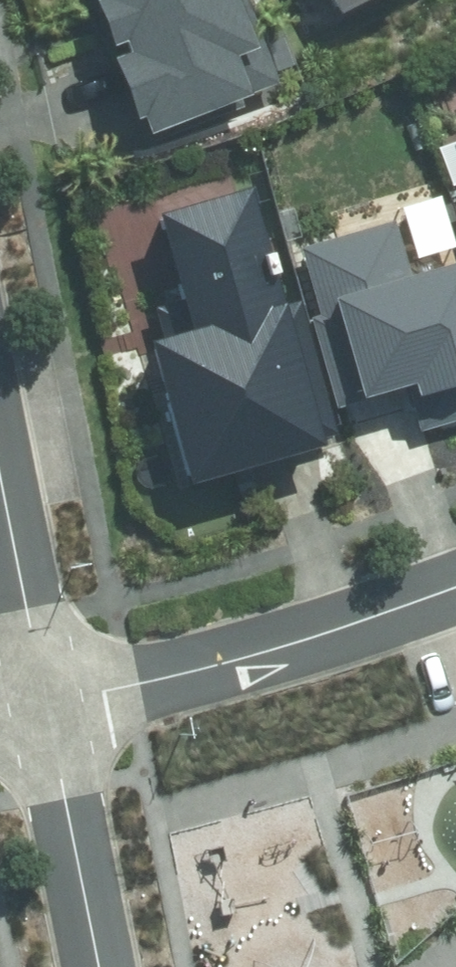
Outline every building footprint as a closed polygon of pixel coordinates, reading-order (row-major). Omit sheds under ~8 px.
[(279,92),(245,0),(110,0),(102,3),(152,138),(279,92)] [(382,0),(331,0),(342,21),(382,0)] [(244,207),(153,227),(184,373),(145,381),(171,500),(320,469),(287,310),(267,314),(244,207)] [(455,393),(455,292),(455,286),(391,302),(382,266),(307,285),(318,331),(335,326),(357,417),(455,393)]
